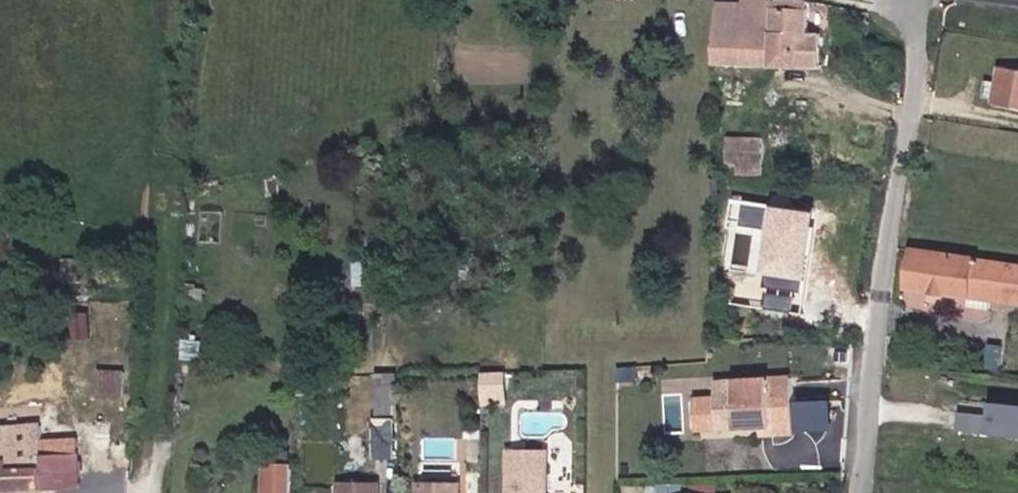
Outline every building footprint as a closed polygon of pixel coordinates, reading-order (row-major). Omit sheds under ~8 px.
[(714,64),(817,67),(818,36),(806,35),(806,3),(744,1),(743,5),(715,5),(714,64)] [(816,2),(809,26),(824,31),(832,7),(816,2)] [(1017,110),(1017,74),(1007,72),(1002,80),(984,80),(983,98),(1000,100),(1000,108),(1017,110)] [(726,158),(761,160),(761,134),(727,133),(726,158)] [(1017,304),(1017,267),(919,254),(914,290),(1017,304)] [(99,367),(100,394),(126,393),(125,367),(99,367)] [(378,416),(400,417),(401,370),(378,370),(378,416)] [(477,382),(476,403),(498,403),(499,382),(477,382)] [(773,444),(797,442),(794,389),(714,394),(716,440),(772,437),(773,444)] [(999,410),(998,423),(957,419),(955,436),(1017,443),(1017,412),(999,410)] [(81,491),(79,456),(42,456),(41,428),(24,428),(23,414),(3,416),(3,431),(0,431),(0,492),(46,492),(81,491)] [(262,466),(238,468),(240,492),(265,492),(262,466)] [(505,478),(505,492),(542,492),(542,479),(505,478)]
